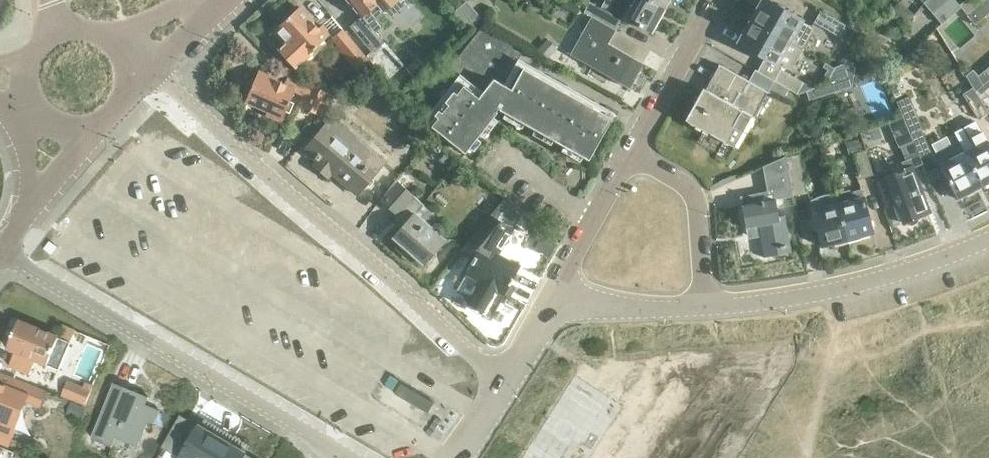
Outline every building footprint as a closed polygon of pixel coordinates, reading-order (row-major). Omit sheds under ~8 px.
[(363,17),(352,26),(372,51),(367,55),(379,70),(380,69),(388,79),(404,64),(385,42),(376,32),(384,25),(380,20),(388,15),(385,11),(398,0),(349,0),(363,17)] [(466,23),(470,28),(482,18),(467,0),(455,10),(466,23)] [(614,29),(620,19),(626,22),(628,19),(652,32),(665,9),(648,0),(605,0),(601,8),(590,2),(585,12),(592,17),(608,26),(614,29)] [(665,9),(670,0),(648,0),(665,9)] [(790,41),(802,48),(812,31),(815,25),(804,19),(801,17),(800,18),(770,0),(768,0),(767,1),(769,2),(765,9),(761,7),(753,20),(790,41)] [(925,2),(942,24),(961,7),(955,0),(926,0),(925,2)] [(967,15),(969,16),(987,0),(964,0),(959,4),(968,14),(967,15)] [(975,24),(988,12),(988,0),(987,0),(969,16),(975,24)] [(905,5),(897,15),(907,22),(914,13),(905,5)] [(274,31),(285,43),(281,46),(280,45),(277,48),(296,68),(299,66),(297,64),(301,60),(303,62),(311,54),(310,53),(334,31),(326,22),(319,28),(300,7),(274,31)] [(814,22),(839,36),(846,24),(821,10),(814,22)] [(616,30),(614,29),(608,26),(592,17),(571,54),(630,88),(644,64),(642,63),(649,49),(616,30)] [(802,48),(753,20),(740,43),(764,57),(756,70),(775,80),(797,93),(803,81),(781,69),(783,66),(789,70),(802,48)] [(466,153),(500,109),(589,160),(613,117),(518,63),(526,49),(485,26),(452,68),(464,78),(428,124),(466,153)] [(335,45),(357,72),(371,61),(343,28),(331,38),(336,44),(335,45)] [(548,38),(537,48),(547,58),(557,48),(548,38)] [(799,58),(798,72),(813,73),(812,86),(851,88),(853,60),(799,58)] [(775,80),(756,70),(755,69),(749,80),(720,64),(719,66),(720,66),(706,90),(704,88),(686,119),(725,142),(726,141),(734,146),(752,116),(754,117),(755,116),(754,116),(767,92),(768,93),(769,92),(775,80)] [(966,75),(975,90),(988,78),(988,75),(985,70),(978,75),(973,68),(966,75)] [(304,95),(309,84),(290,76),(292,70),(291,70),(285,84),(258,72),(246,101),(268,110),(266,114),(282,121),(296,91),(302,94),(304,95)] [(976,90),(982,99),(988,94),(988,79),(976,90)] [(302,94),(297,104),(310,110),(322,116),(332,93),(320,88),(319,88),(309,84),(304,95),(302,94)] [(973,87),(963,93),(979,118),(988,112),(973,87)] [(909,131),(921,158),(932,153),(921,128),(923,127),(909,95),(896,101),(909,131)] [(346,126),(344,125),(332,116),(308,145),(320,154),(317,157),(319,159),(314,165),(329,177),(332,172),(359,194),(387,160),(346,126)] [(984,185),(988,183),(988,144),(982,131),(977,123),(975,120),(955,131),(984,185)] [(910,164),(921,158),(909,131),(898,136),(910,164)] [(959,198),(984,185),(955,131),(954,131),(958,140),(934,152),(941,164),(959,198)] [(865,149),(861,138),(845,142),(849,154),(865,149)] [(858,171),(855,172),(856,177),(857,177),(858,179),(873,174),(865,149),(853,153),(858,171)] [(786,156),(794,196),(806,194),(802,167),(798,153),(786,156)] [(793,195),(794,196),(786,156),(786,155),(763,165),(767,190),(741,195),(748,238),(760,236),(764,258),(792,253),(785,216),(779,217),(776,198),(793,195)] [(878,180),(888,206),(894,205),(895,210),(898,217),(901,222),(903,221),(903,222),(932,210),(915,166),(878,180)] [(936,167),(927,171),(932,181),(941,177),(936,167)] [(434,213),(424,205),(398,181),(382,199),(389,205),(398,213),(393,218),(403,227),(395,237),(425,263),(445,239),(426,222),(434,213)] [(838,204),(848,239),(873,232),(861,190),(851,192),(851,200),(838,204)] [(822,245),(848,239),(838,204),(835,193),(829,193),(822,194),(818,196),(810,200),(814,216),(811,218),(810,222),(810,226),(813,229),(818,230),(822,245)] [(520,266),(499,254),(521,215),(504,201),(462,253),(473,259),(456,291),(471,299),(469,303),(485,312),(485,314),(491,317),(504,294),(509,296),(515,285),(511,283),(520,266)] [(63,325),(58,338),(19,323),(8,350),(15,352),(9,366),(30,375),(36,361),(60,371),(68,354),(72,344),(71,344),(76,330),(63,325)] [(25,403),(33,386),(15,379),(11,390),(0,386),(0,431),(2,426),(10,407),(22,412),(25,403)] [(62,396),(86,406),(94,385),(86,382),(84,387),(68,381),(62,396)] [(150,398),(117,385),(94,441),(112,448),(116,439),(138,448),(149,423),(155,425),(161,411),(147,405),(150,398)] [(202,429),(193,424),(186,436),(195,441),(189,449),(188,449),(185,454),(186,455),(184,457),(252,457),(202,429)]
